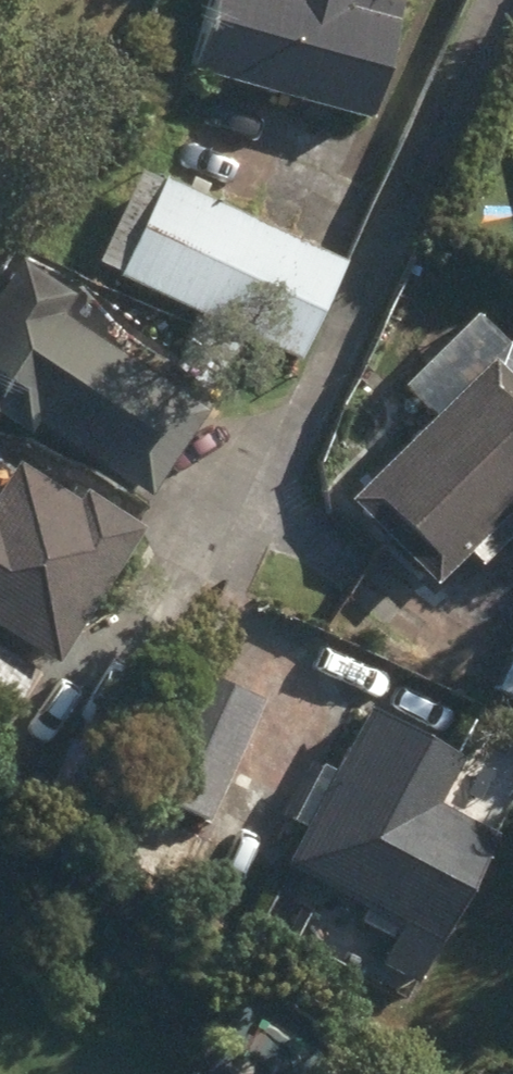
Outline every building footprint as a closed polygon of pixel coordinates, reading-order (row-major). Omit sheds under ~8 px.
[(375,124),(408,4),(393,0),(219,0),(198,76),(375,124)] [(126,276),(305,359),(348,267),(169,183),(126,276)] [(156,502),(214,416),(68,318),(80,301),(25,263),(0,301),(0,416),(1,415),(33,437),(42,424),(156,502)] [(442,587),(512,519),(512,373),(503,363),(360,502),(442,587)] [(64,666),(149,532),(89,494),(82,504),(22,467),(0,501),(0,626),(64,666)] [(42,677),(0,650),(0,743),(42,677)] [(147,794),(214,824),(270,701),(203,670),(147,794)] [(512,701),(512,670),(501,696),(512,701)] [(372,713),(338,778),(308,840),(293,869),(447,947),(503,835),(445,807),(468,761),(372,713)] [(308,840),(338,778),(324,771),(318,786),(298,776),(274,824),(308,840)] [(154,838),(174,848),(184,825),(163,817),(154,838)] [(332,944),(355,957),(378,943),(377,917),(354,904),(332,916),(332,944)]
